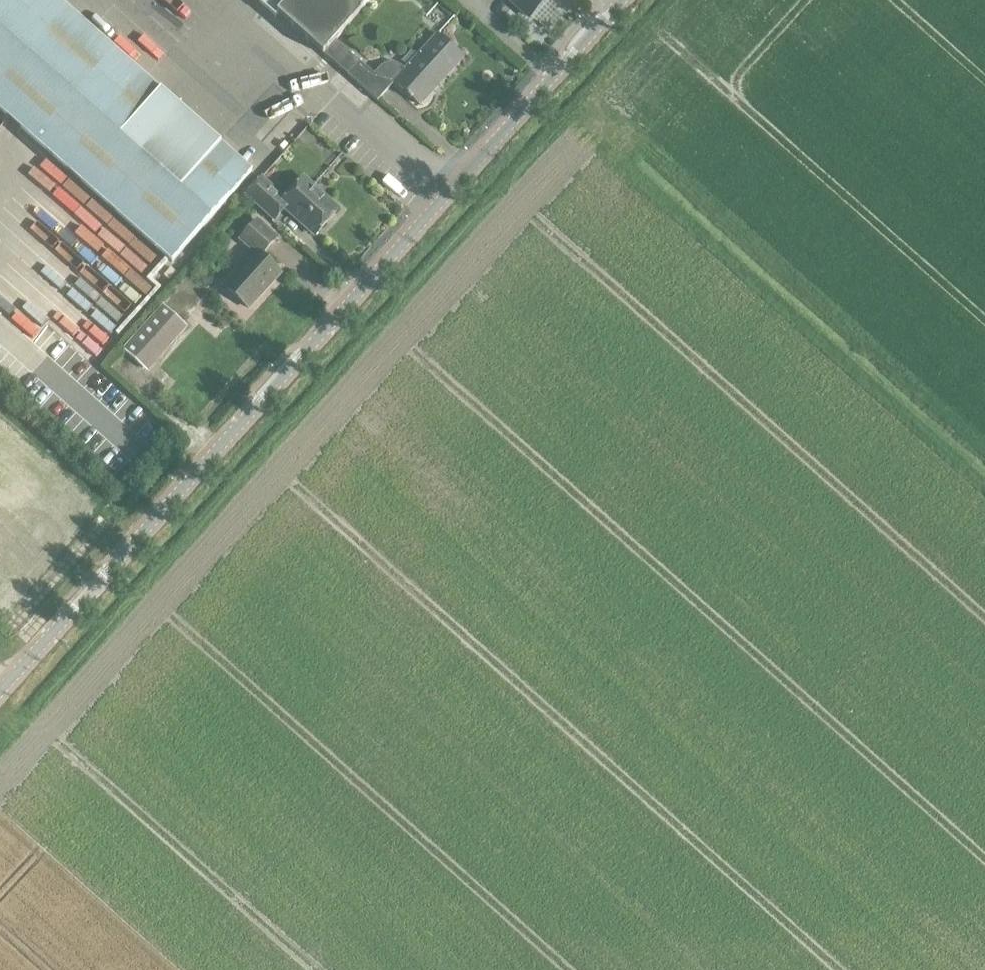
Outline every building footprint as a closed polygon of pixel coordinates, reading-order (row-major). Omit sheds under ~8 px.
[(255,173),(53,0),(0,0),(0,113),(177,265),(255,173)] [(325,56),(336,43),(347,30),(373,0),(261,0),(325,56)] [(542,0),(508,0),(527,17),(542,0)] [(420,106),(463,58),(436,34),(393,81),(420,106)] [(351,55),(336,43),(325,56),(377,101),(389,88),(351,55)] [(281,204),(258,182),(247,195),(276,221),(286,209),(315,235),(338,210),(303,179),(281,204)] [(249,309),(281,273),(261,256),(277,238),(258,221),(241,240),(255,253),(225,287),(249,309)] [(162,274),(172,263),(140,235),(131,245),(140,253),(140,254),(162,274)] [(163,305),(122,349),(144,370),(185,325),(163,305)]
